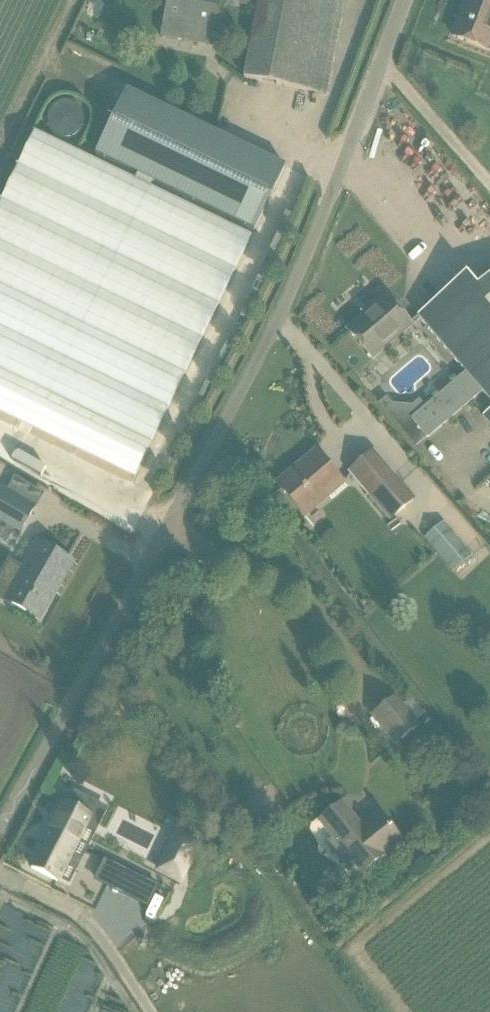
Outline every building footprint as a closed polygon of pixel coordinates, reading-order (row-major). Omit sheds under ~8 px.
[(164,19),(192,24),(216,28),(220,0),(168,0),(164,19)] [(259,1),(244,79),(317,93),(335,0),(255,0),(259,1)] [(463,20),(459,21),(453,38),(471,45),(486,50),(489,41),(489,0),(472,0),(463,20)] [(164,19),(161,38),(189,43),(192,24),(164,19)] [(473,93),(489,95),(489,89),(489,84),(474,82),(473,93)] [(137,176),(134,181),(151,189),(153,183),(253,231),(285,166),(126,90),(95,155),(137,176)] [(151,445),(184,376),(251,237),(151,189),(134,181),(34,132),(0,203),(0,373),(151,445)] [(418,318),(431,334),(465,373),(482,393),(489,402),(489,279),(474,292),(464,279),(418,318)] [(411,326),(402,315),(389,300),(367,318),(364,316),(347,330),(372,359),(411,326)] [(387,398),(378,405),(399,430),(411,420),(427,438),(428,439),(475,399),(457,379),(425,407),(419,400),(412,406),(392,405),(387,398)] [(344,484),(328,466),(315,451),(298,466),(301,470),(279,488),(305,518),(344,484)] [(349,472),(390,520),(415,499),(374,451),(349,472)] [(20,533),(35,507),(0,487),(0,521),(20,533)] [(473,556),(443,521),(423,536),(453,572),(473,556)] [(398,537),(393,532),(387,537),(391,542),(395,539),(401,546),(409,540),(403,532),(398,537)] [(0,577),(0,600),(12,607),(13,605),(22,610),(39,620),(54,594),(49,591),(67,560),(50,550),(36,542),(21,569),(9,562),(0,577)] [(419,726),(395,697),(369,716),(395,747),(419,726)] [(420,733),(412,739),(420,749),(428,743),(420,733)] [(254,796),(241,806),(257,828),(270,818),(254,796)] [(319,822),(332,837),(363,876),(385,857),(385,856),(400,844),(391,831),(378,816),(362,829),(342,803),(319,822)] [(32,868),(57,881),(90,817),(65,804),(32,868)] [(176,831),(155,872),(180,884),(200,843),(176,831)] [(209,847),(200,854),(206,861),(215,854),(209,847)] [(104,861),(94,881),(109,889),(119,869),(104,861)]
